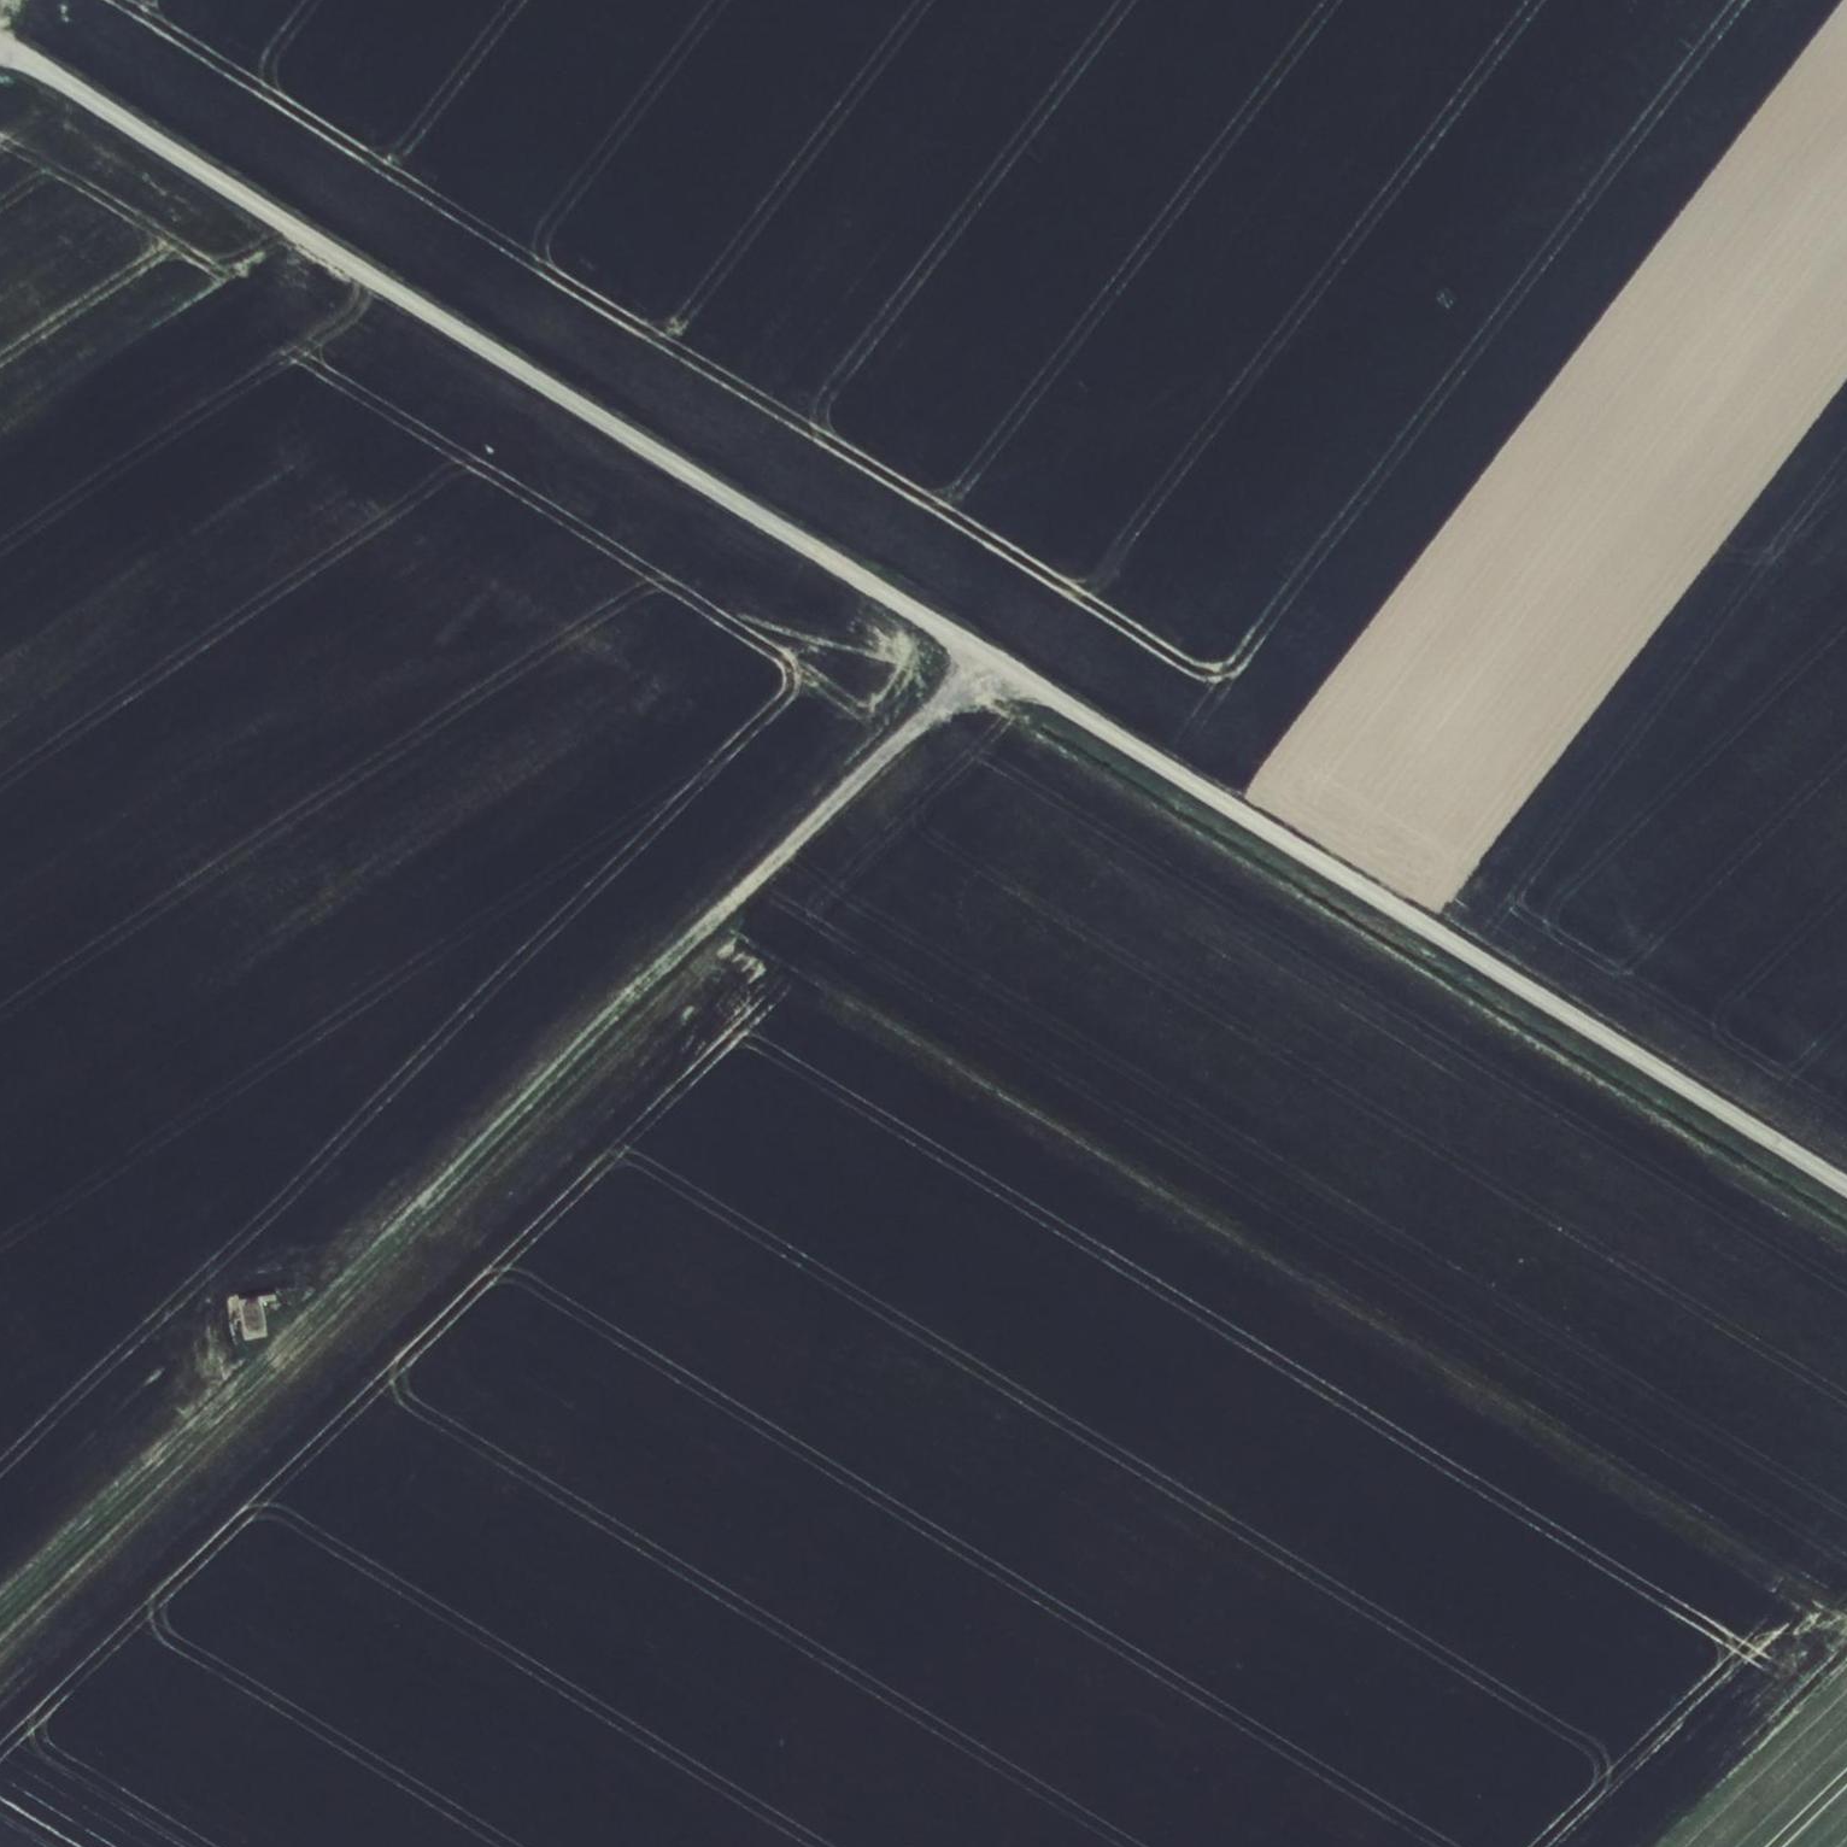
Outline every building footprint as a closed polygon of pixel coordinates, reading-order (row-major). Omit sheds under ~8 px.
[(263,1294),(239,1297),(244,1341),(268,1336),(263,1294)]
